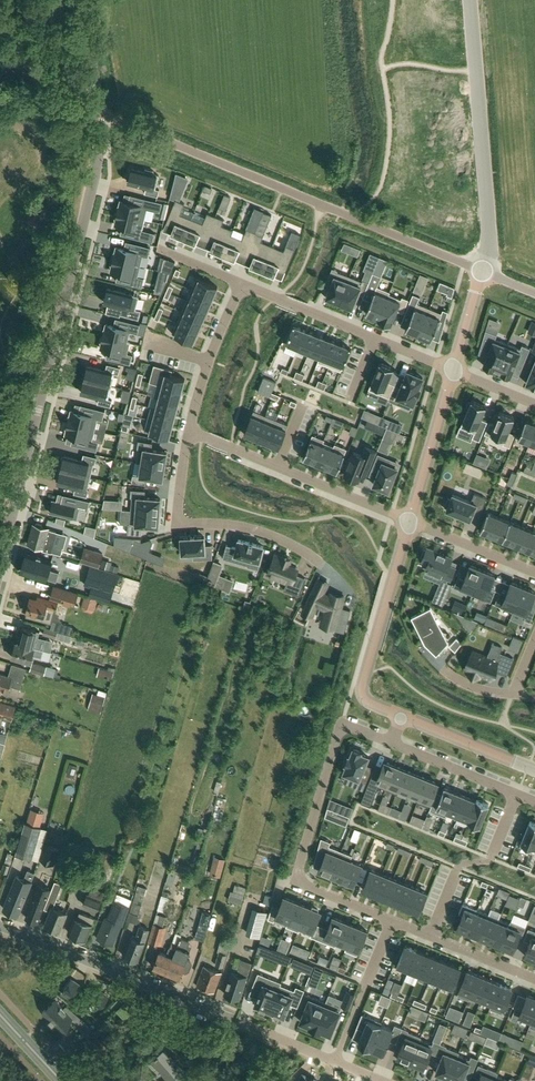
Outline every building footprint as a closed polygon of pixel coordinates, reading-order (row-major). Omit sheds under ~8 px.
[(129,169),(127,179),(129,179),(128,181),(146,186),(145,192),(158,195),(159,189),(155,188),(159,174),(153,173),(154,170),(145,168),(145,171),(132,167),(131,169),(129,169)] [(171,192),(180,196),(184,187),(174,183),(171,192)] [(120,200),(117,212),(145,219),(147,208),(155,210),(160,211),(162,202),(130,194),(128,202),(123,201),(120,200)] [(228,203),(231,197),(224,194),(222,200),(228,203)] [(175,200),(166,222),(175,225),(171,233),(183,238),(194,212),(183,207),(184,203),(179,200),(176,199),(175,200)] [(263,211),(255,208),(250,221),(258,225),(259,221),(263,211)] [(258,225),(255,232),(263,235),(268,225),(272,215),(269,214),(268,215),(266,214),(266,212),(263,211),(259,221),(258,225)] [(117,212),(115,224),(122,226),(120,234),(153,242),(155,232),(142,229),(145,219),(117,212)] [(194,212),(183,238),(196,243),(199,235),(206,238),(216,215),(207,212),(206,216),(194,212)] [(216,215),(206,238),(214,241),(211,249),(223,254),(233,229),(222,224),(224,219),(216,215)] [(233,229),(223,254),(235,259),(238,251),(246,254),(255,232),(247,228),(245,233),(234,229),(233,229)] [(290,236),(286,244),(295,248),(298,240),(299,239),(297,238),(298,234),(300,235),(301,234),(292,231),(290,236)] [(255,232),(246,254),(253,257),(250,266),(262,271),(272,245),(261,241),(263,235),(255,232)] [(116,247),(113,258),(140,265),(143,255),(148,256),(150,246),(126,240),(124,248),(116,247)] [(272,245),(262,271),(274,276),(278,267),(286,271),(295,248),(286,244),(284,250),(272,245)] [(353,246),(350,253),(358,256),(360,249),(353,246)] [(367,270),(363,280),(369,282),(373,273),(379,257),(371,253),(364,269),(367,270)] [(171,272),(175,262),(161,256),(157,269),(171,272)] [(113,258),(110,270),(118,272),(116,280),(142,287),(144,277),(138,275),(140,265),(113,258)] [(332,282),(326,297),(339,302),(350,276),(337,271),(338,270),(332,267),(327,280),(332,282)] [(378,319),(378,320),(390,291),(377,286),(381,276),(373,273),(369,282),(363,297),(371,301),(366,313),(378,318),(378,319)] [(420,274),(414,288),(423,292),(429,277),(420,274)] [(350,276),(339,302),(352,308),(358,293),(363,295),(369,282),(363,280),(362,281),(350,276)] [(197,277),(192,288),(213,298),(218,286),(197,277)] [(440,281),(437,289),(447,293),(447,295),(452,297),(455,287),(450,285),(440,281)] [(155,290),(162,292),(166,284),(157,282),(155,290)] [(108,288),(105,301),(122,306),(121,314),(139,318),(141,310),(136,308),(139,295),(108,288)] [(192,288),(187,299),(208,309),(213,298),(192,288)] [(390,292),(390,291),(378,320),(391,325),(397,310),(403,312),(409,299),(402,297),(401,299),(389,294),(390,292)] [(418,335),(429,308),(417,303),(420,297),(413,294),(405,314),(411,317),(405,329),(408,330),(407,332),(415,336),(416,334),(418,335)] [(182,311),(203,320),(208,309),(187,299),(182,311)] [(436,326),(443,329),(448,311),(443,309),(441,313),(429,308),(418,335),(431,340),(436,326)] [(182,311),(177,321),(198,331),(203,320),(182,311)] [(106,324),(103,335),(130,342),(128,341),(130,331),(138,333),(140,323),(116,317),(114,325),(106,324)] [(172,333),(193,342),(198,331),(177,321),(172,333)] [(294,324),(286,343),(298,348),(306,329),(294,324)] [(306,329),(298,348),(309,352),(308,354),(317,334),(306,329)] [(498,369),(508,344),(495,339),(497,335),(486,330),(481,347),(489,351),(483,365),(494,369),(494,367),(498,369)] [(317,334),(308,354),(319,359),(318,361),(318,362),(328,338),(317,334)] [(103,335),(100,347),(108,349),(106,357),(130,363),(133,354),(128,352),(130,342),(103,335)] [(328,338),(318,362),(329,366),(339,343),(328,338)] [(339,343),(329,366),(341,371),(350,347),(339,343)] [(521,349),(508,344),(498,369),(501,370),(500,372),(510,376),(515,366),(522,369),(530,348),(522,345),(521,349)] [(389,398),(395,384),(388,381),(393,368),(380,362),(369,389),(389,398)] [(526,383),(531,385),(531,386),(534,387),(534,362),(526,383)] [(87,365),(84,378),(112,385),(115,372),(118,373),(120,366),(107,363),(106,370),(87,365)] [(162,366),(157,384),(161,385),(182,390),(185,378),(171,374),(172,369),(162,366)] [(395,384),(389,398),(397,401),(398,397),(413,404),(417,395),(420,389),(418,388),(423,377),(408,371),(405,378),(404,378),(404,380),(401,387),(395,384)] [(276,382),(264,377),(261,384),(273,389),(276,382)] [(84,378),(81,392),(99,396),(97,403),(111,406),(112,399),(108,398),(112,385),(84,378)] [(157,384),(154,395),(179,402),(182,390),(161,385),(157,384)] [(151,406),(151,407),(176,414),(179,402),(154,395),(154,396),(159,397),(156,408),(151,406)] [(468,409),(461,427),(474,432),(472,438),(473,438),(479,441),(487,421),(481,418),(486,406),(472,400),(471,402),(469,401),(466,408),(468,409)] [(71,410),(68,422),(95,429),(98,418),(103,419),(105,410),(81,404),(79,412),(71,410)] [(151,407),(148,419),(172,425),(176,414),(151,407)] [(268,409),(266,415),(277,419),(279,413),(268,409)] [(254,410),(244,434),(256,438),(266,415),(254,410)] [(379,424),(382,417),(365,410),(362,417),(379,424)] [(118,419),(124,420),(126,413),(119,411),(118,419)] [(514,417),(500,411),(490,436),(504,442),(503,444),(510,447),(515,434),(509,431),(514,417)] [(266,415),(256,438),(267,443),(277,419),(266,415)] [(382,417),(379,424),(393,430),(399,432),(402,425),(396,423),(382,417)] [(148,419),(144,431),(169,437),(172,425),(148,419)] [(277,419),(267,443),(278,448),(288,424),(277,419)] [(337,419),(334,425),(341,428),(344,422),(337,419)] [(534,430),(534,423),(526,420),(518,438),(530,443),(534,430)] [(367,421),(365,427),(383,435),(385,428),(367,421)] [(68,422),(65,434),(73,436),(71,444),(97,450),(99,441),(93,439),(95,429),(68,422)] [(352,425),(348,433),(354,435),(357,427),(352,425)] [(461,427),(457,436),(471,441),(472,438),(474,432),(461,427)] [(387,428),(378,448),(385,451),(390,438),(393,439),(396,432),(387,428)] [(313,434),(303,458),(315,462),(324,439),(313,434)] [(326,467),(335,444),(335,443),(334,446),(324,442),(325,439),(324,439),(315,462),(326,467)] [(139,440),(135,461),(165,466),(167,452),(151,449),(152,442),(139,440)] [(337,472),(347,448),(335,444),(326,467),(337,472)] [(344,475),(358,480),(361,472),(367,474),(377,451),(365,446),(362,455),(353,452),(351,459),(348,458),(345,466),(347,467),(344,475)] [(62,457),(59,467),(61,468),(61,469),(91,476),(94,463),(95,463),(97,456),(84,453),(82,460),(64,456),(64,457),(62,457)] [(390,459),(378,454),(373,466),(380,469),(374,484),(388,490),(397,468),(388,464),(390,459)] [(135,461),(132,482),(146,484),(147,477),(162,480),(165,466),(135,461)] [(467,462),(464,469),(470,471),(473,465),(467,462)] [(59,469),(56,479),(58,480),(58,482),(76,486),(74,493),(87,496),(89,488),(88,488),(91,476),(61,469),(61,470),(59,469)] [(131,489),(131,497),(132,497),(131,510),(159,512),(161,498),(145,497),(145,490),(131,489)] [(447,510),(470,519),(472,515),(475,508),(481,510),(487,498),(475,493),(471,502),(453,494),(451,499),(448,498),(445,506),(447,508),(447,510)] [(53,500),(50,512),(77,519),(80,508),(88,510),(90,500),(63,494),(61,502),(53,500)] [(121,509),(120,523),(129,524),(128,533),(142,534),(142,525),(158,527),(159,512),(131,510),(121,509)] [(492,535),(499,517),(488,512),(480,530),(492,535)] [(503,540),(510,521),(499,517),(492,535),(503,540)] [(510,521),(503,540),(514,544),(521,526),(510,521)] [(33,523),(28,543),(43,547),(42,550),(51,552),(52,552),(61,554),(63,547),(53,545),(57,532),(56,531),(49,529),(49,528),(43,526),(42,524),(37,522),(35,524),(33,523)] [(521,526),(514,544),(525,549),(532,530),(521,526)] [(525,549),(534,553),(534,531),(532,530),(525,549)] [(141,538),(119,536),(118,547),(131,552),(136,539),(141,542),(141,538)] [(191,537),(181,538),(182,553),(193,553),(193,559),(212,558),(212,544),(205,545),(204,536),(195,537),(195,536),(194,537),(192,537),(191,537)] [(227,545),(223,558),(247,565),(249,558),(260,561),(264,546),(239,539),(236,547),(227,545)] [(84,547),(81,560),(99,565),(102,552),(84,547)] [(426,550),(424,549),(421,556),(423,557),(422,559),(428,562),(426,568),(450,579),(455,567),(449,565),(452,558),(446,555),(446,554),(438,551),(438,552),(427,547),(426,550)] [(25,554),(20,571),(46,578),(56,581),(59,571),(48,569),(51,561),(25,554)] [(275,554),(268,573),(287,580),(291,582),(290,585),(294,587),(292,592),(300,595),(307,578),(295,574),(298,567),(289,564),(291,558),(283,554),(282,556),(275,554)] [(208,575),(205,582),(223,589),(227,579),(218,575),(222,565),(214,562),(208,575)] [(472,594),(482,569),(470,564),(465,577),(459,574),(454,586),(472,594)] [(110,601),(119,574),(91,565),(86,583),(93,586),(90,595),(110,601)] [(472,594),(491,602),(496,590),(490,587),(495,575),(482,569),(472,594)] [(317,573),(294,620),(306,626),(309,621),(319,625),(335,630),(335,629),(344,631),(344,632),(344,633),(351,610),(350,610),(350,611),(341,608),(343,601),(344,596),(331,592),(325,589),(329,581),(320,576),(321,575),(317,573)] [(438,590),(433,602),(443,606),(447,594),(450,588),(446,586),(447,583),(442,581),(441,583),(438,590)] [(513,611),(523,587),(511,582),(506,594),(500,591),(495,604),(513,611)] [(54,585),(51,596),(74,603),(77,592),(54,585)] [(513,611),(525,616),(524,619),(531,621),(534,611),(534,606),(531,604),(534,593),(534,592),(523,587),(513,611)] [(55,609),(57,602),(38,597),(37,599),(30,597),(26,611),(28,611),(27,615),(46,620),(49,609),(46,608),(46,606),(55,609)] [(449,642),(448,641),(447,642),(443,634),(426,611),(431,608),(430,607),(411,617),(412,618),(413,617),(425,641),(426,640),(429,646),(437,654),(436,654),(436,655),(449,642)] [(453,612),(453,613),(470,632),(478,622),(453,612)] [(51,628),(60,630),(62,622),(53,620),(51,628)] [(22,626),(18,642),(32,646),(34,647),(43,649),(46,639),(38,636),(39,631),(37,630),(22,626)] [(43,634),(56,638),(56,637),(58,631),(45,627),(43,634)] [(501,633),(500,641),(508,642),(510,634),(501,633)] [(514,636),(510,647),(518,651),(518,652),(519,651),(523,640),(513,636),(514,636)] [(456,638),(448,646),(455,652),(461,643),(456,638)] [(32,646),(18,642),(16,642),(12,656),(30,661),(32,654),(41,656),(43,649),(32,646)] [(514,658),(500,652),(497,661),(487,657),(473,651),(466,668),(468,669),(467,672),(480,677),(480,674),(489,678),(493,667),(498,668),(497,671),(506,675),(505,675),(507,676),(514,658)] [(30,670),(44,674),(46,666),(33,661),(30,670)] [(26,667),(12,663),(8,675),(0,673),(0,692),(1,689),(8,691),(10,684),(20,687),(26,667)] [(99,668),(97,675),(111,679),(113,672),(99,668)] [(1,714),(12,717),(16,704),(3,701),(0,700),(0,716),(1,714)] [(364,768),(369,756),(361,753),(361,752),(353,748),(350,756),(349,756),(346,764),(347,764),(344,772),(359,778),(355,787),(363,790),(371,771),(364,768)] [(386,789),(396,766),(385,761),(382,767),(376,765),(364,794),(374,798),(379,786),(386,789)] [(386,789),(397,793),(406,770),(396,766),(386,789)] [(406,770),(397,793),(399,788),(409,793),(416,774),(406,770)] [(416,774),(409,793),(419,797),(417,802),(427,779),(416,774)] [(417,802),(428,806),(438,783),(427,779),(417,802)] [(429,810),(445,816),(446,814),(455,792),(444,787),(439,798),(435,797),(429,810)] [(466,796),(455,792),(446,814),(457,818),(466,796)] [(364,794),(361,802),(371,806),(374,798),(364,794)] [(478,799),(477,799),(476,800),(466,796),(457,818),(468,823),(478,799)] [(330,799),(328,808),(333,810),(342,813),(350,816),(353,808),(345,805),(330,799)] [(468,823),(469,822),(480,826),(489,804),(478,799),(468,823)] [(386,804),(383,811),(388,813),(391,807),(391,806),(386,804)] [(328,808),(325,816),(329,818),(346,825),(350,816),(342,813),(333,810),(328,808)] [(424,824),(422,827),(429,830),(430,826),(434,818),(427,815),(424,824)] [(534,841),(534,823),(530,821),(520,846),(531,850),(534,841)] [(32,859),(42,826),(25,822),(16,854),(32,859)] [(342,850),(329,845),(331,841),(321,838),(316,856),(323,859),(319,870),(320,870),(320,872),(330,876),(330,874),(332,875),(342,850)] [(45,844),(40,858),(53,863),(59,849),(45,844)] [(350,860),(352,855),(342,850),(332,875),(342,879),(350,860)] [(342,879),(354,884),(362,864),(350,860),(342,879)] [(223,865),(213,862),(210,874),(220,876),(223,865)] [(4,863),(1,871),(6,873),(9,865),(4,863)] [(4,908),(18,913),(25,896),(35,872),(27,869),(24,877),(17,875),(11,890),(4,908)] [(382,874),(370,869),(362,889),(374,894),(382,874)] [(167,881),(174,883),(177,874),(170,872),(167,881)] [(382,874),(374,894),(385,898),(393,879),(382,874)] [(404,883),(393,879),(385,898),(396,903),(404,883)] [(56,900),(63,883),(56,880),(49,897),(56,900)] [(38,883),(26,916),(37,921),(50,888),(38,883)] [(415,888),(404,883),(396,903),(407,907),(415,888)] [(246,887),(235,884),(233,891),(231,890),(228,900),(242,904),(246,887)] [(137,885),(129,912),(138,915),(141,905),(137,904),(140,892),(145,894),(147,888),(137,885)] [(494,890),(487,887),(485,893),(492,896),(494,890)] [(415,888),(407,907),(419,912),(427,892),(415,888)] [(503,889),(501,895),(507,898),(510,891),(503,889)] [(101,898),(87,893),(83,903),(97,909),(101,898)] [(265,895),(263,902),(269,904),(271,896),(265,895)] [(272,905),(268,919),(274,921),(275,919),(287,924),(286,926),(287,926),(297,902),(284,896),(279,908),(272,905)] [(517,906),(520,898),(514,896),(511,904),(517,906)] [(105,917),(97,937),(113,944),(121,924),(122,924),(129,904),(114,899),(108,916),(111,916),(110,919),(105,917)] [(297,902),(287,926),(298,931),(308,906),(297,902)] [(462,915),(457,928),(468,932),(478,910),(463,904),(459,913),(462,915)] [(60,930),(67,912),(52,906),(45,924),(46,924),(45,925),(52,928),(52,927),(60,930)] [(317,938),(322,926),(316,923),(320,911),(308,906),(298,931),(299,931),(301,926),(312,931),(310,936),(317,938)] [(264,918),(266,910),(256,907),(254,915),(249,934),(259,937),(264,918)] [(488,914),(479,937),(490,941),(499,919),(502,913),(491,909),(488,914)] [(478,910),(468,932),(479,937),(488,914),(478,910)] [(73,922),(69,931),(79,935),(78,937),(84,939),(85,938),(86,938),(94,917),(80,911),(77,918),(74,917),(73,922)] [(203,940),(211,913),(203,911),(195,938),(203,940)] [(129,912),(127,920),(137,923),(139,915),(129,912)] [(511,921),(501,945),(512,950),(519,935),(522,936),(526,927),(529,919),(514,913),(511,921)] [(164,927),(163,926),(166,916),(161,914),(158,925),(156,924),(151,942),(159,944),(164,927)] [(328,928),(322,926),(317,938),(335,946),(345,921),(333,916),(328,928)] [(499,919),(490,941),(501,945),(511,921),(511,920),(510,923),(499,919)] [(345,921),(335,946),(337,941),(347,945),(345,950),(355,926),(345,921)] [(145,941),(149,929),(140,926),(136,938),(130,936),(123,954),(138,960),(145,941)] [(355,926),(345,950),(357,955),(367,930),(355,926)] [(528,928),(524,939),(530,942),(525,955),(534,959),(534,930),(528,928)] [(160,951),(153,966),(167,971),(173,956),(172,956),(180,937),(180,936),(175,933),(167,954),(160,951)] [(173,956),(167,971),(180,976),(182,969),(186,971),(188,969),(191,962),(190,960),(185,958),(188,949),(186,948),(189,940),(180,937),(172,956),(173,956)] [(279,944),(277,950),(285,953),(287,948),(279,944)] [(396,967),(408,972),(417,949),(405,945),(396,967)] [(302,948),(299,955),(306,958),(309,951),(302,948)] [(408,972),(418,976),(428,954),(417,949),(408,972)] [(278,951),(275,959),(287,964),(290,955),(278,951)] [(224,967),(228,954),(219,952),(215,964),(224,967)] [(429,981),(438,958),(428,954),(418,976),(429,981)] [(440,985),(449,963),(438,958),(429,981),(440,985)] [(240,970),(239,973),(233,971),(230,979),(229,979),(228,979),(230,980),(228,986),(226,985),(226,986),(227,986),(225,994),(239,998),(246,977),(247,978),(252,963),(242,959),(238,969),(240,970)] [(337,970),(339,965),(331,962),(329,967),(337,970)] [(440,985),(451,990),(461,967),(449,963),(440,985)] [(214,992),(221,972),(204,965),(196,985),(214,992)] [(337,970),(344,973),(346,968),(339,965),(337,970)] [(457,995),(469,999),(479,975),(467,970),(457,995)] [(314,971),(309,985),(316,988),(321,974),(314,971)] [(258,972),(252,988),(260,991),(257,997),(255,1003),(255,1004),(256,1004),(258,1005),(257,1007),(265,1011),(266,1009),(269,1010),(281,982),(258,972)] [(490,979),(479,975),(469,999),(469,1000),(470,997),(480,1001),(490,979)] [(72,979),(62,992),(83,1006),(88,998),(96,1003),(101,1007),(108,996),(103,992),(92,985),(88,990),(72,979)] [(500,984),(490,979),(480,1001),(491,1006),(490,1008),(500,984)] [(281,982),(269,1010),(273,1011),(272,1013),(280,1017),(281,1014),(283,1015),(283,1016),(284,1016),(285,1015),(289,1003),(298,1006),(304,989),(296,986),(294,990),(280,984),(281,982)] [(500,984),(490,1008),(502,1013),(512,988),(500,984)] [(347,991),(341,1005),(349,1008),(355,994),(347,991)] [(133,1010),(140,1003),(133,995),(119,1008),(123,1012),(129,1006),(133,1010)] [(315,1030),(325,1003),(305,995),(301,1005),(306,1007),(300,1022),(309,1026),(309,1027),(315,1030)] [(528,995),(522,1010),(515,1007),(511,1018),(517,1021),(519,1017),(531,1022),(529,1026),(530,1026),(534,1013),(534,998),(528,995)] [(56,999),(43,1011),(49,1019),(49,1020),(50,1019),(53,1023),(52,1024),(53,1024),(54,1023),(59,1029),(63,1026),(71,1018),(75,1022),(81,1017),(67,1004),(63,1008),(56,999)] [(340,1009),(325,1003),(315,1030),(321,1032),(321,1031),(330,1035),(340,1009)] [(415,1016),(419,1008),(411,1005),(408,1013),(415,1016)] [(423,1009),(419,1018),(425,1020),(428,1012),(423,1009)] [(462,1016),(448,1011),(446,1016),(459,1022),(462,1016)] [(370,1050),(380,1025),(381,1023),(362,1015),(356,1028),(363,1031),(358,1045),(370,1050)] [(466,1017),(464,1024),(470,1026),(473,1020),(466,1017)] [(452,1031),(457,1033),(460,1025),(455,1023),(452,1031)] [(380,1025),(370,1050),(383,1055),(389,1041),(395,1044),(398,1039),(402,1027),(395,1024),(392,1030),(380,1025)] [(480,1033),(487,1035),(488,1031),(490,1027),(484,1025),(482,1029),(480,1033)] [(408,1064),(409,1061),(411,1061),(421,1036),(408,1031),(409,1030),(402,1027),(398,1039),(404,1041),(398,1056),(399,1057),(398,1060),(408,1064)] [(472,1030),(468,1038),(474,1040),(478,1032),(472,1030)] [(440,1043),(444,1034),(437,1032),(434,1040),(440,1043)] [(502,1034),(499,1040),(505,1043),(507,1036),(502,1034)] [(421,1036),(411,1061),(423,1066),(429,1051),(436,1054),(440,1043),(434,1040),(432,1044),(420,1039),(421,1036)] [(440,1043),(436,1054),(442,1056),(436,1072),(437,1072),(437,1074),(444,1076),(444,1075),(449,1077),(459,1052),(446,1047),(447,1045),(440,1043)] [(173,1055),(171,1053),(169,1055),(163,1049),(155,1056),(155,1057),(152,1060),(164,1073),(167,1070),(170,1074),(162,1080),(174,1080),(186,1070),(173,1055)] [(474,1069),(478,1058),(471,1055),(470,1059),(463,1056),(458,1054),(459,1052),(449,1077),(459,1080),(462,1080),(464,1076),(468,1067),(474,1069)] [(498,1072),(479,1064),(474,1075),(480,1078),(479,1080),(494,1080),(498,1072)] [(186,1070),(174,1080),(196,1080),(186,1070)] [(494,1080),(516,1080),(517,1079),(510,1077),(509,1080),(497,1076),(498,1072),(494,1080)]
